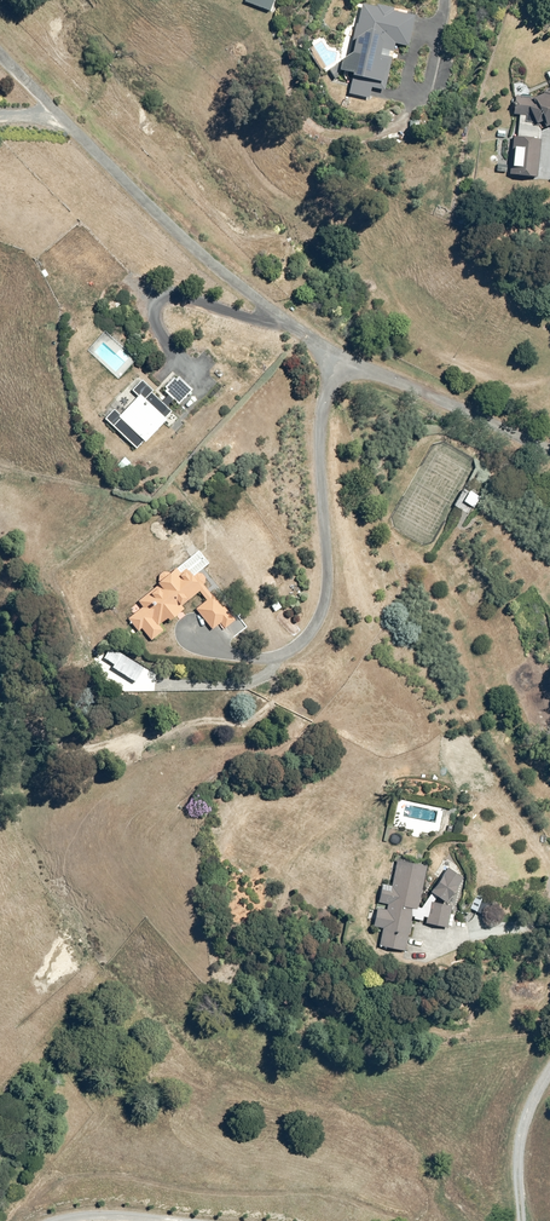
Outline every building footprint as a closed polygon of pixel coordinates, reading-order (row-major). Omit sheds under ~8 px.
[(244,3),(268,13),(274,0),(245,0),(244,3)] [(346,27),(339,63),(329,71),(336,80),(344,74),(353,76),(349,95),(368,99),(370,89),(385,92),(391,59),(380,57),(381,50),(393,52),(395,45),(408,48),(414,16),(408,15),(409,10),(391,6),(391,9),(359,3),(354,28),(346,27)] [(510,176),(537,179),(540,141),(539,141),(540,131),(549,127),(549,90),(535,97),(530,97),(530,86),(513,86),(514,116),(519,115),(517,138),(512,138),(510,176)] [(161,395),(164,392),(179,406),(193,391),(173,371),(156,390),(161,395)] [(144,442),(145,443),(174,412),(153,392),(155,390),(143,379),(131,391),(137,397),(119,416),(113,411),(104,420),(136,450),(144,442)] [(471,489),(464,500),(474,506),(481,495),(471,489)] [(132,612),(127,617),(137,631),(141,628),(150,640),(164,629),(159,623),(168,617),(170,619),(172,618),(176,623),(186,615),(182,610),(185,608),(182,604),(199,591),(206,599),(195,607),(212,630),(220,623),(224,629),(237,619),(225,604),(223,606),(213,594),(212,594),(204,584),(205,583),(205,582),(206,581),(206,580),(206,579),(206,578),(206,577),(205,576),(205,575),(204,574),(203,573),(202,573),(202,572),(201,572),(200,572),(199,572),(198,572),(197,572),(196,572),(190,563),(180,570),(177,566),(169,571),(169,570),(168,570),(167,570),(166,570),(165,570),(164,570),(163,570),(162,570),(161,571),(160,571),(160,572),(159,572),(159,573),(158,573),(158,574),(158,575),(157,575),(157,576),(157,577),(157,578),(157,579),(157,580),(157,581),(159,583),(133,603),(134,604),(129,608),(132,612)] [(423,862),(396,858),(393,884),(382,883),(379,902),(387,903),(387,908),(377,907),(375,925),(382,926),(379,946),(405,950),(411,908),(416,909),(423,862)] [(463,879),(449,867),(430,889),(445,901),(463,879)] [(478,889),(469,907),(485,915),(494,898),(478,889)] [(450,904),(431,900),(426,922),(446,926),(450,904)]
